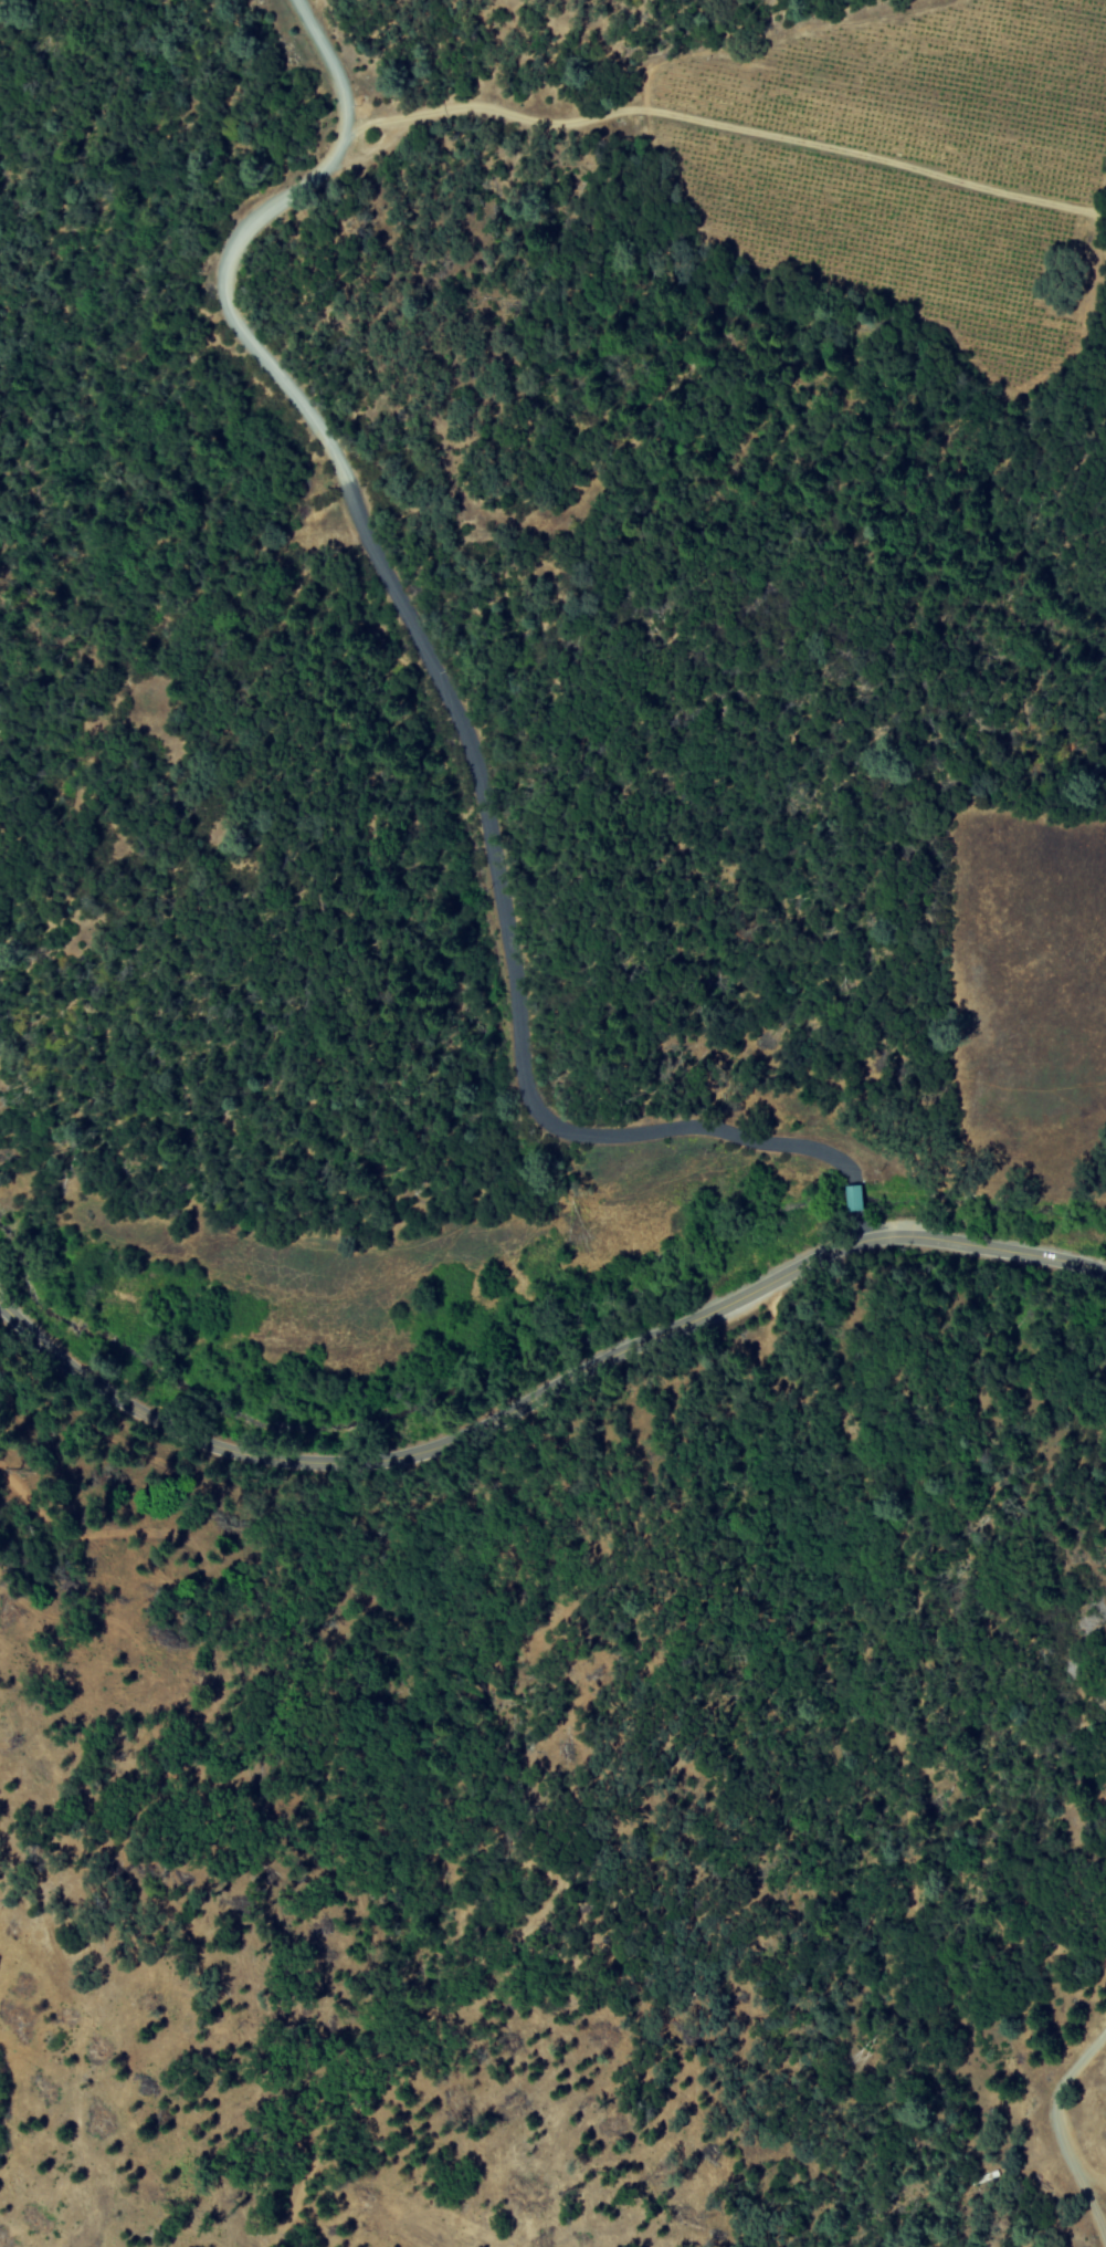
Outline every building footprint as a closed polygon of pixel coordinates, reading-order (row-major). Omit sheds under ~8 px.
[(861,1185),(846,1185),(847,1210),(862,1210),(861,1185)]
